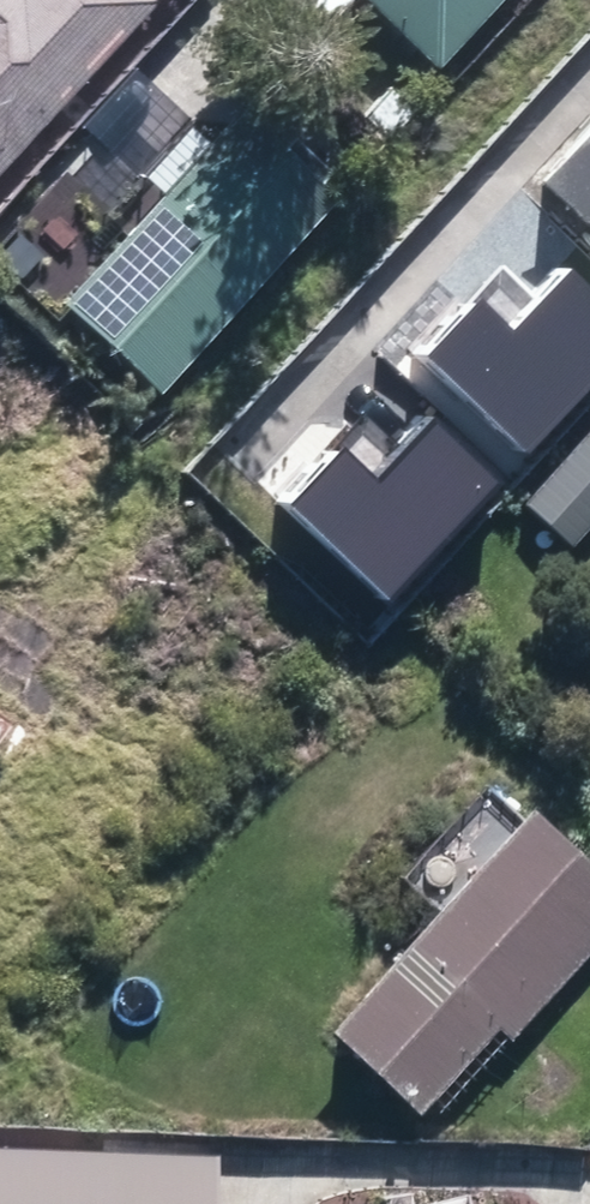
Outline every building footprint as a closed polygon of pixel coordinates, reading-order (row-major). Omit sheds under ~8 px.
[(148,6),(142,0),(0,0),(0,164),(148,6)] [(425,75),(500,0),(277,0),(276,1),(315,41),(353,2),(425,75)] [(370,116),(388,134),(420,103),(403,85),(370,116)] [(589,241),(589,103),(521,180),(589,241)] [(110,156),(135,183),(189,133),(162,106),(110,156)] [(237,125),(66,317),(155,397),(327,206),(237,125)] [(416,263),(478,315),(531,249),(470,198),(416,263)] [(508,303),(536,329),(575,285),(545,260),(508,303)] [(561,537),(589,503),(589,409),(513,497),(561,537)] [(355,578),(390,614),(419,583),(384,548),(355,578)] [(13,723),(0,713),(0,742),(13,723)] [(35,771),(0,745),(0,818),(35,771)] [(411,1100),(461,1045),(473,1057),(589,928),(589,862),(522,800),(322,1020),(411,1100)] [(0,1136),(0,1203),(217,1203),(221,1149),(0,1136)]
